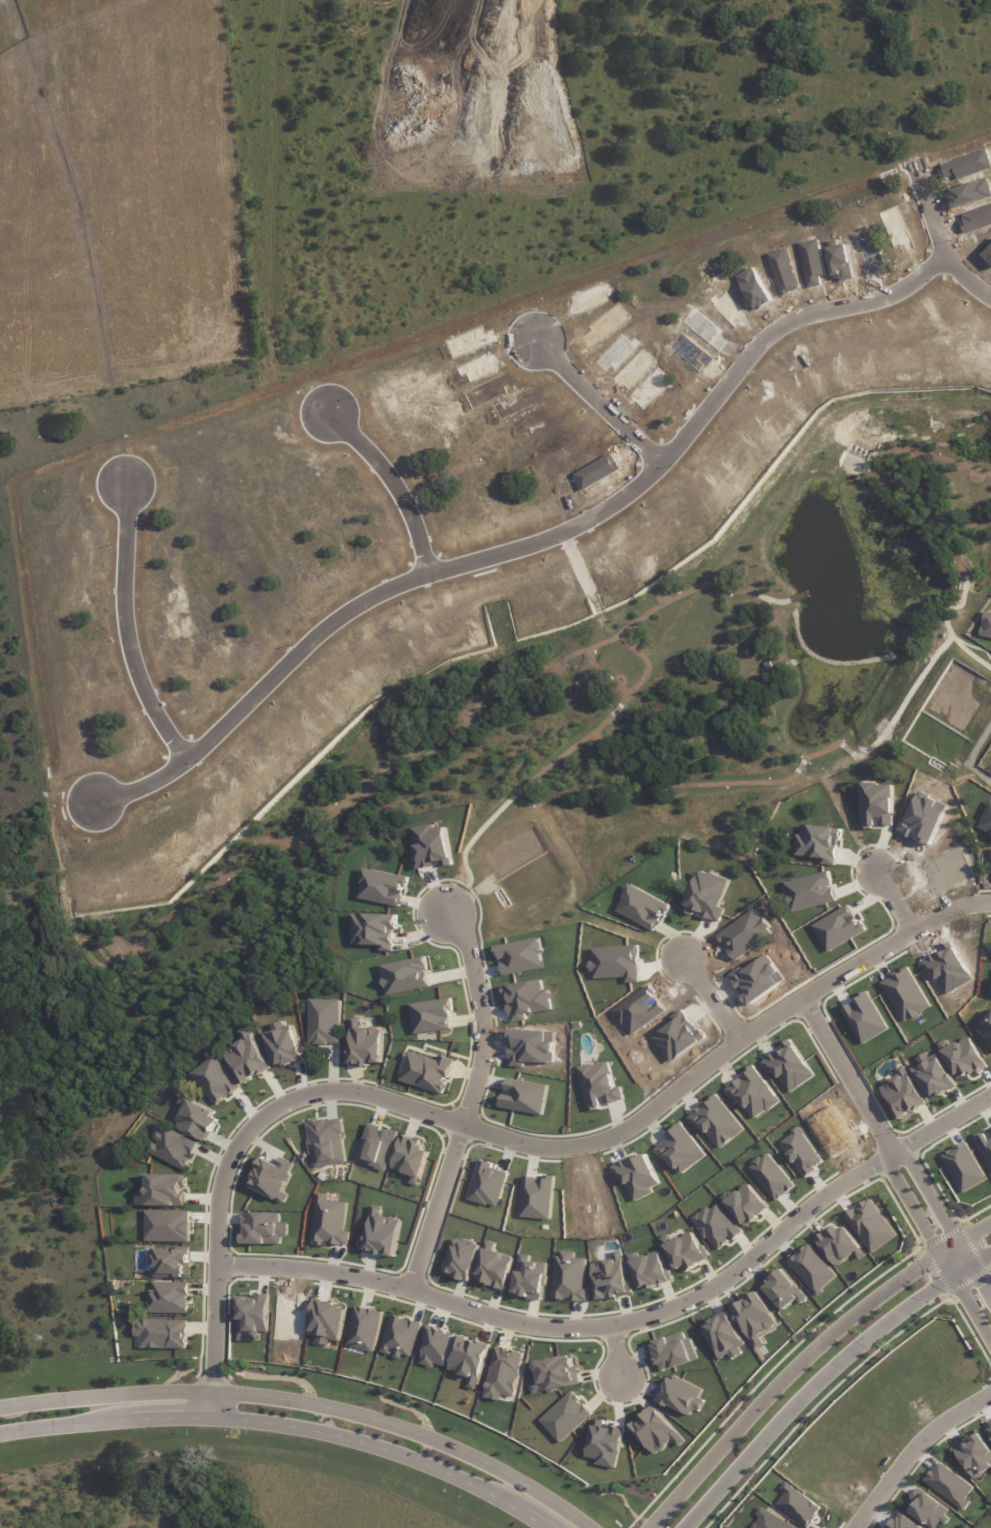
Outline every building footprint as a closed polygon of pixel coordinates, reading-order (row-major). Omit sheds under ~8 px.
[(990,638),(990,613),(985,611),(980,636),(990,638)] [(341,1000),(309,1000),(308,1043),(340,1043),(341,1000)] [(369,1066),(369,1063),(381,1063),(382,1029),(360,1028),(360,1019),(351,1018),(350,1066),(369,1066)] [(303,1060),(293,1025),(265,1033),(275,1068),(303,1060)] [(242,1083),(270,1069),(248,1026),(240,1031),(245,1041),(226,1050),(242,1083)] [(986,1065),(968,1035),(950,1046),(946,1039),(937,1044),(959,1081),(986,1065)] [(438,1060),(408,1051),(399,1081),(443,1094),(454,1060),(440,1055),(438,1060)] [(240,1086),(215,1055),(190,1074),(216,1105),(240,1086)] [(954,1086),(938,1055),(912,1069),(928,1100),(954,1086)] [(614,1088),(608,1061),(578,1068),(587,1109),(624,1101),(621,1086),(614,1088)] [(896,1118),(924,1107),(906,1065),(896,1069),(899,1077),(881,1084),(896,1118)] [(724,1088),(733,1100),(738,1097),(754,1120),(779,1101),(754,1066),(724,1088)] [(719,1149),(744,1130),(716,1094),(686,1117),(696,1129),(701,1125),(719,1149)] [(176,1128),(205,1141),(218,1113),(189,1099),(176,1128)] [(149,1153),(185,1170),(198,1142),(162,1125),(149,1153)] [(705,1155),(681,1125),(652,1148),(663,1160),(667,1157),(682,1174),(705,1155)] [(823,1163),(800,1129),(779,1143),(802,1177),(823,1163)] [(431,1147),(402,1137),(391,1168),(413,1176),(410,1183),(418,1186),(431,1147)] [(653,1193),(651,1188),(660,1184),(646,1152),(611,1168),(617,1180),(623,1177),(634,1201),(653,1193)] [(747,1167),(777,1201),(794,1185),(765,1152),(747,1167)] [(283,1201),(286,1194),(283,1193),(294,1163),(280,1158),(278,1164),(260,1157),(253,1176),(256,1178),(252,1189),(283,1201)] [(147,1194),(136,1194),(136,1205),(182,1207),(183,1175),(148,1174),(147,1194)] [(769,1208),(747,1182),(724,1202),(745,1227),(769,1208)] [(311,1241),(347,1245),(349,1232),(343,1231),(347,1203),(326,1200),(327,1194),(317,1193),(311,1241)] [(896,1236),(869,1198),(844,1215),(871,1253),(896,1236)] [(401,1219),(380,1216),(381,1206),(372,1205),(367,1238),(361,1237),(358,1252),(395,1257),(401,1219)] [(190,1242),(190,1211),(146,1210),(145,1241),(190,1242)] [(816,1240),(835,1267),(861,1249),(842,1222),(816,1240)] [(707,1260),(693,1230),(665,1243),(679,1273),(707,1260)] [(443,1275),(471,1281),(479,1243),(451,1238),(443,1275)] [(513,1256),(492,1251),(494,1243),(485,1241),(475,1281),(506,1289),(513,1256)] [(190,1250),(151,1248),(150,1277),(189,1278),(190,1250)] [(591,1263),(599,1301),(630,1295),(622,1250),(611,1252),(612,1259),(591,1263)] [(639,1290),(670,1281),(660,1250),(630,1260),(639,1290)] [(585,1258),(574,1258),(574,1252),(555,1251),(554,1300),(589,1301),(589,1287),(584,1287),(585,1258)] [(800,1304),(807,1297),(781,1269),(762,1287),(784,1311),(796,1300),(800,1304)] [(188,1314),(189,1283),(154,1282),(153,1290),(148,1290),(148,1313),(188,1314)] [(731,1307),(754,1349),(764,1344),(759,1336),(777,1326),(758,1292),(731,1307)] [(259,1341),(259,1332),(268,1332),(269,1295),(238,1295),(237,1341),(259,1341)] [(345,1305),(316,1300),(308,1336),(317,1337),(316,1343),(328,1345),(329,1340),(338,1342),(345,1305)] [(381,1311),(354,1305),(345,1346),(372,1352),(381,1311)] [(720,1360),(728,1354),(730,1357),(746,1347),(726,1313),(701,1328),(720,1360)] [(420,1322),(390,1314),(380,1352),(391,1355),(391,1357),(401,1360),(402,1355),(411,1357),(420,1322)] [(187,1349),(187,1320),(135,1320),(135,1336),(141,1336),(141,1348),(187,1349)] [(652,1340),(659,1370),(695,1362),(688,1332),(652,1340)] [(476,1390),(489,1344),(459,1335),(449,1371),(470,1377),(467,1387),(476,1390)] [(484,1397),(500,1401),(501,1394),(513,1397),(523,1352),(495,1346),(484,1397)] [(578,1386),(574,1355),(534,1361),(537,1383),(531,1384),(532,1392),(578,1386)] [(702,1390),(670,1374),(657,1401),(692,1418),(702,1399),(698,1398),(702,1390)] [(561,1443),(592,1412),(571,1390),(539,1421),(561,1443)] [(656,1456),(672,1440),(678,1447),(685,1441),(653,1407),(630,1428),(656,1456)] [(973,1480),(990,1469),(990,1451),(980,1434),(954,1450),(973,1480)] [(924,1481),(963,1511),(970,1501),(965,1498),(973,1487),(939,1462),(924,1481)] [(918,1487),(909,1499),(914,1503),(908,1511),(930,1527),(937,1527),(950,1512),(918,1487)] [(900,1512),(889,1527),(923,1527),(900,1512)]
